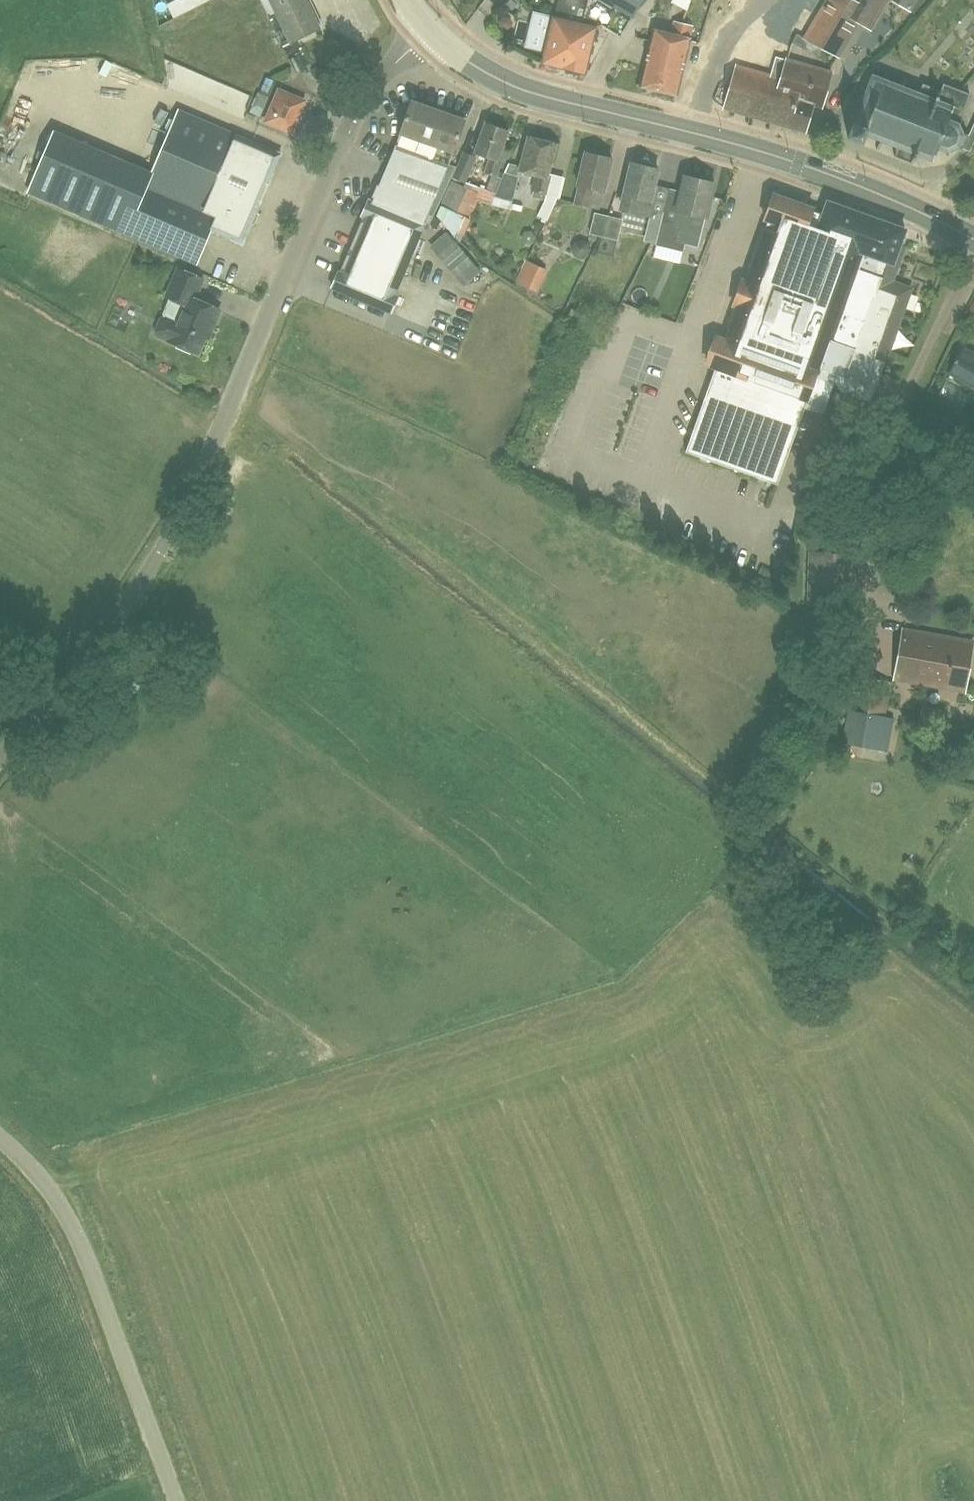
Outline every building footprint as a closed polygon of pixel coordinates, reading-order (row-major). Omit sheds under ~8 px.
[(188,10),(207,0),(183,0),(188,10)] [(283,46),(319,29),(305,0),(260,0),(283,46)] [(514,39),(524,41),(523,46),(545,52),(543,61),(547,62),(546,67),(559,70),(560,66),(564,67),(579,3),(574,0),(560,0),(558,8),(556,18),(548,16),(531,12),(528,23),(518,21),(514,39)] [(579,3),(599,15),(606,1),(633,16),(642,0),(574,0),(579,3)] [(805,38),(838,55),(857,24),(869,31),(874,22),(888,0),(828,0),(811,29),(805,38)] [(891,1),(910,12),(917,0),(891,0),(891,1)] [(579,3),(564,67),(584,72),(596,22),(620,35),(633,16),(606,1),(599,15),(579,3)] [(679,37),(682,23),(674,21),(671,34),(654,30),(640,86),(636,85),(636,86),(658,91),(664,66),(668,67),(675,36),(679,37)] [(664,66),(658,91),(676,96),(676,95),(675,95),(692,26),(682,23),(679,37),(675,36),(668,67),(664,66)] [(796,34),(792,42),(803,48),(807,40),(796,34)] [(737,66),(724,107),(805,131),(813,104),(822,106),(831,73),(806,65),(784,59),(779,79),(737,66)] [(969,135),(966,134),(968,134),(968,132),(965,133),(961,122),(964,120),(960,118),(971,93),(965,91),(944,82),(942,89),(924,82),(921,87),(920,87),(919,90),(905,85),(908,76),(906,75),(902,83),(873,72),(849,134),(863,139),(864,140),(866,134),(881,140),(878,148),(881,149),(884,142),(898,147),(897,150),(898,151),(896,156),(913,162),(917,154),(934,161),(939,147),(947,150),(947,154),(950,155),(950,150),(959,146),(962,149),(969,135)] [(302,103),(278,93),(267,118),(292,129),(302,103)] [(388,161),(371,202),(424,225),(425,223),(430,225),(436,211),(455,167),(448,164),(465,118),(449,113),(412,99),(388,161)] [(255,214),(281,154),(179,111),(147,187),(136,183),(116,229),(196,263),(210,231),(242,245),(251,224),(253,225),(257,215),(255,214)] [(253,122),(256,117),(246,113),(244,118),(253,122)] [(503,173),(498,172),(507,148),(502,146),(508,131),(486,123),(475,152),(490,158),(485,173),(492,176),(486,190),(495,193),(503,173)] [(963,149),(967,151),(969,152),(973,142),(973,123),(969,135),(962,149),(963,149)] [(545,201),(546,194),(551,179),(546,177),(551,157),(553,157),(557,144),(545,140),(545,142),(529,138),(520,170),(536,174),(532,190),(533,190),(531,197),(545,201)] [(452,177),(453,177),(464,183),(466,183),(477,157),(464,151),(452,177)] [(579,186),(575,203),(589,206),(593,189),(604,191),(612,158),(585,152),(577,185),(579,186)] [(622,210),(649,216),(650,216),(657,187),(654,186),(658,169),(632,163),(624,194),(626,194),(622,210)] [(504,172),(503,173),(495,193),(493,197),(512,202),(519,176),(504,172)] [(662,219),(657,243),(673,247),(682,249),(684,242),(697,245),(700,233),(712,182),(684,175),(680,191),(673,222),(662,219)] [(463,186),(464,183),(453,177),(452,180),(451,180),(435,214),(455,237),(460,226),(465,229),(470,219),(468,218),(479,193),(463,186)] [(856,249),(868,215),(828,201),(823,213),(820,212),(820,213),(788,202),(785,199),(781,197),(775,198),(771,201),(770,206),(770,210),(725,341),(717,341),(709,362),(714,367),(684,452),(777,485),(819,371),(847,381),(856,353),(861,355),(857,366),(876,372),(881,358),(887,360),(912,288),(893,282),(900,285),(893,303),(863,293),(869,275),(874,276),(878,263),(866,258),(868,253),(856,249)] [(333,281),(330,288),(334,290),(386,312),(391,314),(399,295),(394,293),(424,225),(371,202),(367,200),(360,217),(363,218),(340,273),(337,272),(333,281)] [(594,212),(589,234),(601,237),(604,226),(608,216),(594,212)] [(893,282),(899,264),(894,262),(900,244),(904,241),(906,237),(904,233),(905,229),(868,215),(856,249),(868,253),(866,258),(878,263),(874,276),(869,275),(863,293),(893,303),(900,285),(893,282)] [(604,226),(601,237),(617,241),(623,219),(608,216),(604,226)] [(431,247),(464,284),(480,271),(447,233),(431,247)] [(516,282),(528,288),(537,292),(547,270),(526,260),(516,282)] [(170,342),(170,340),(196,351),(208,323),(211,324),(217,309),(194,299),(202,280),(178,269),(167,296),(186,304),(179,320),(166,315),(160,317),(154,331),(157,337),(170,342)] [(962,348),(949,372),(973,387),(973,355),(962,348)] [(809,552),(807,606),(841,608),(843,554),(809,552)] [(973,642),(903,630),(895,678),(965,691),(973,642)] [(860,712),(849,710),(843,743),(889,752),(895,719),(886,717),(893,682),(866,677),(860,712)] [(945,711),(922,706),(918,723),(942,728),(945,711)]
